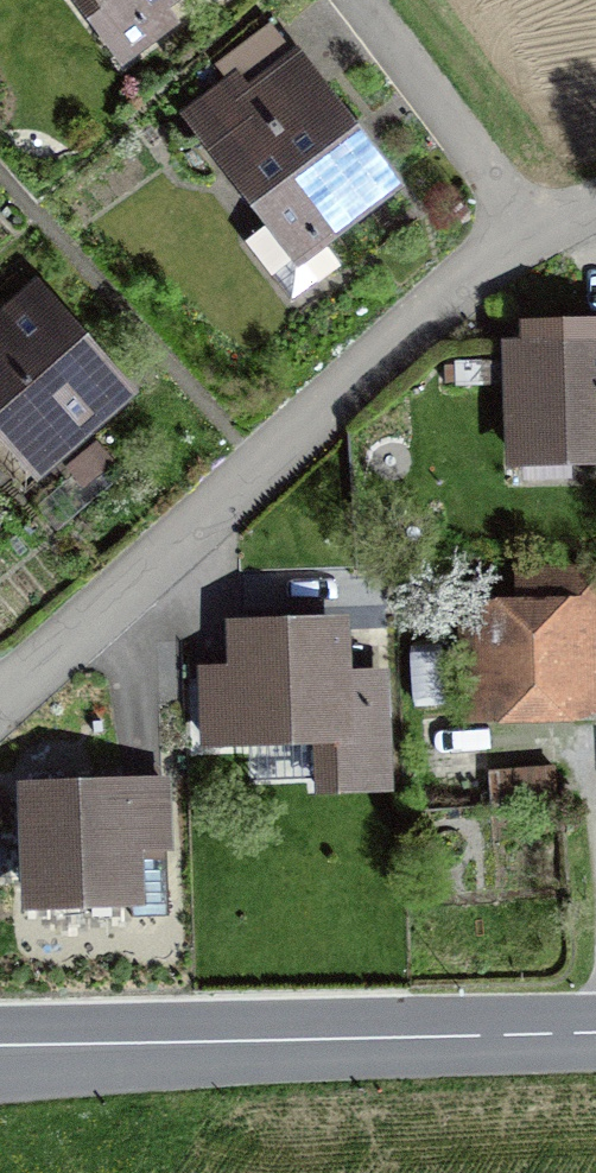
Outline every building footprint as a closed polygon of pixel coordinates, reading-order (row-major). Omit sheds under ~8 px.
[(117,83),(177,39),(161,18),(186,0),(78,0),(91,18),(76,29),(117,83)] [(291,64),(269,33),(213,77),(223,90),(236,80),(248,96),(291,64)] [(223,90),(176,126),(291,277),(394,199),(291,64),(248,96),(236,80),(223,90)] [(0,319),(0,455),(32,491),(134,402),(35,289),(0,319)] [(498,356),(502,476),(595,473),(595,352),(498,356)] [(458,609),(458,698),(490,698),(490,735),(595,735),(595,574),(508,574),(508,608),(458,609)] [(348,629),(226,631),(227,681),(198,682),(199,762),(309,761),(309,806),(395,804),(393,678),(348,679),(348,629)] [(556,768),(488,771),(490,811),(558,808),(556,768)] [(170,793),(17,798),(21,922),(144,918),(142,867),(172,866),(170,793)]
